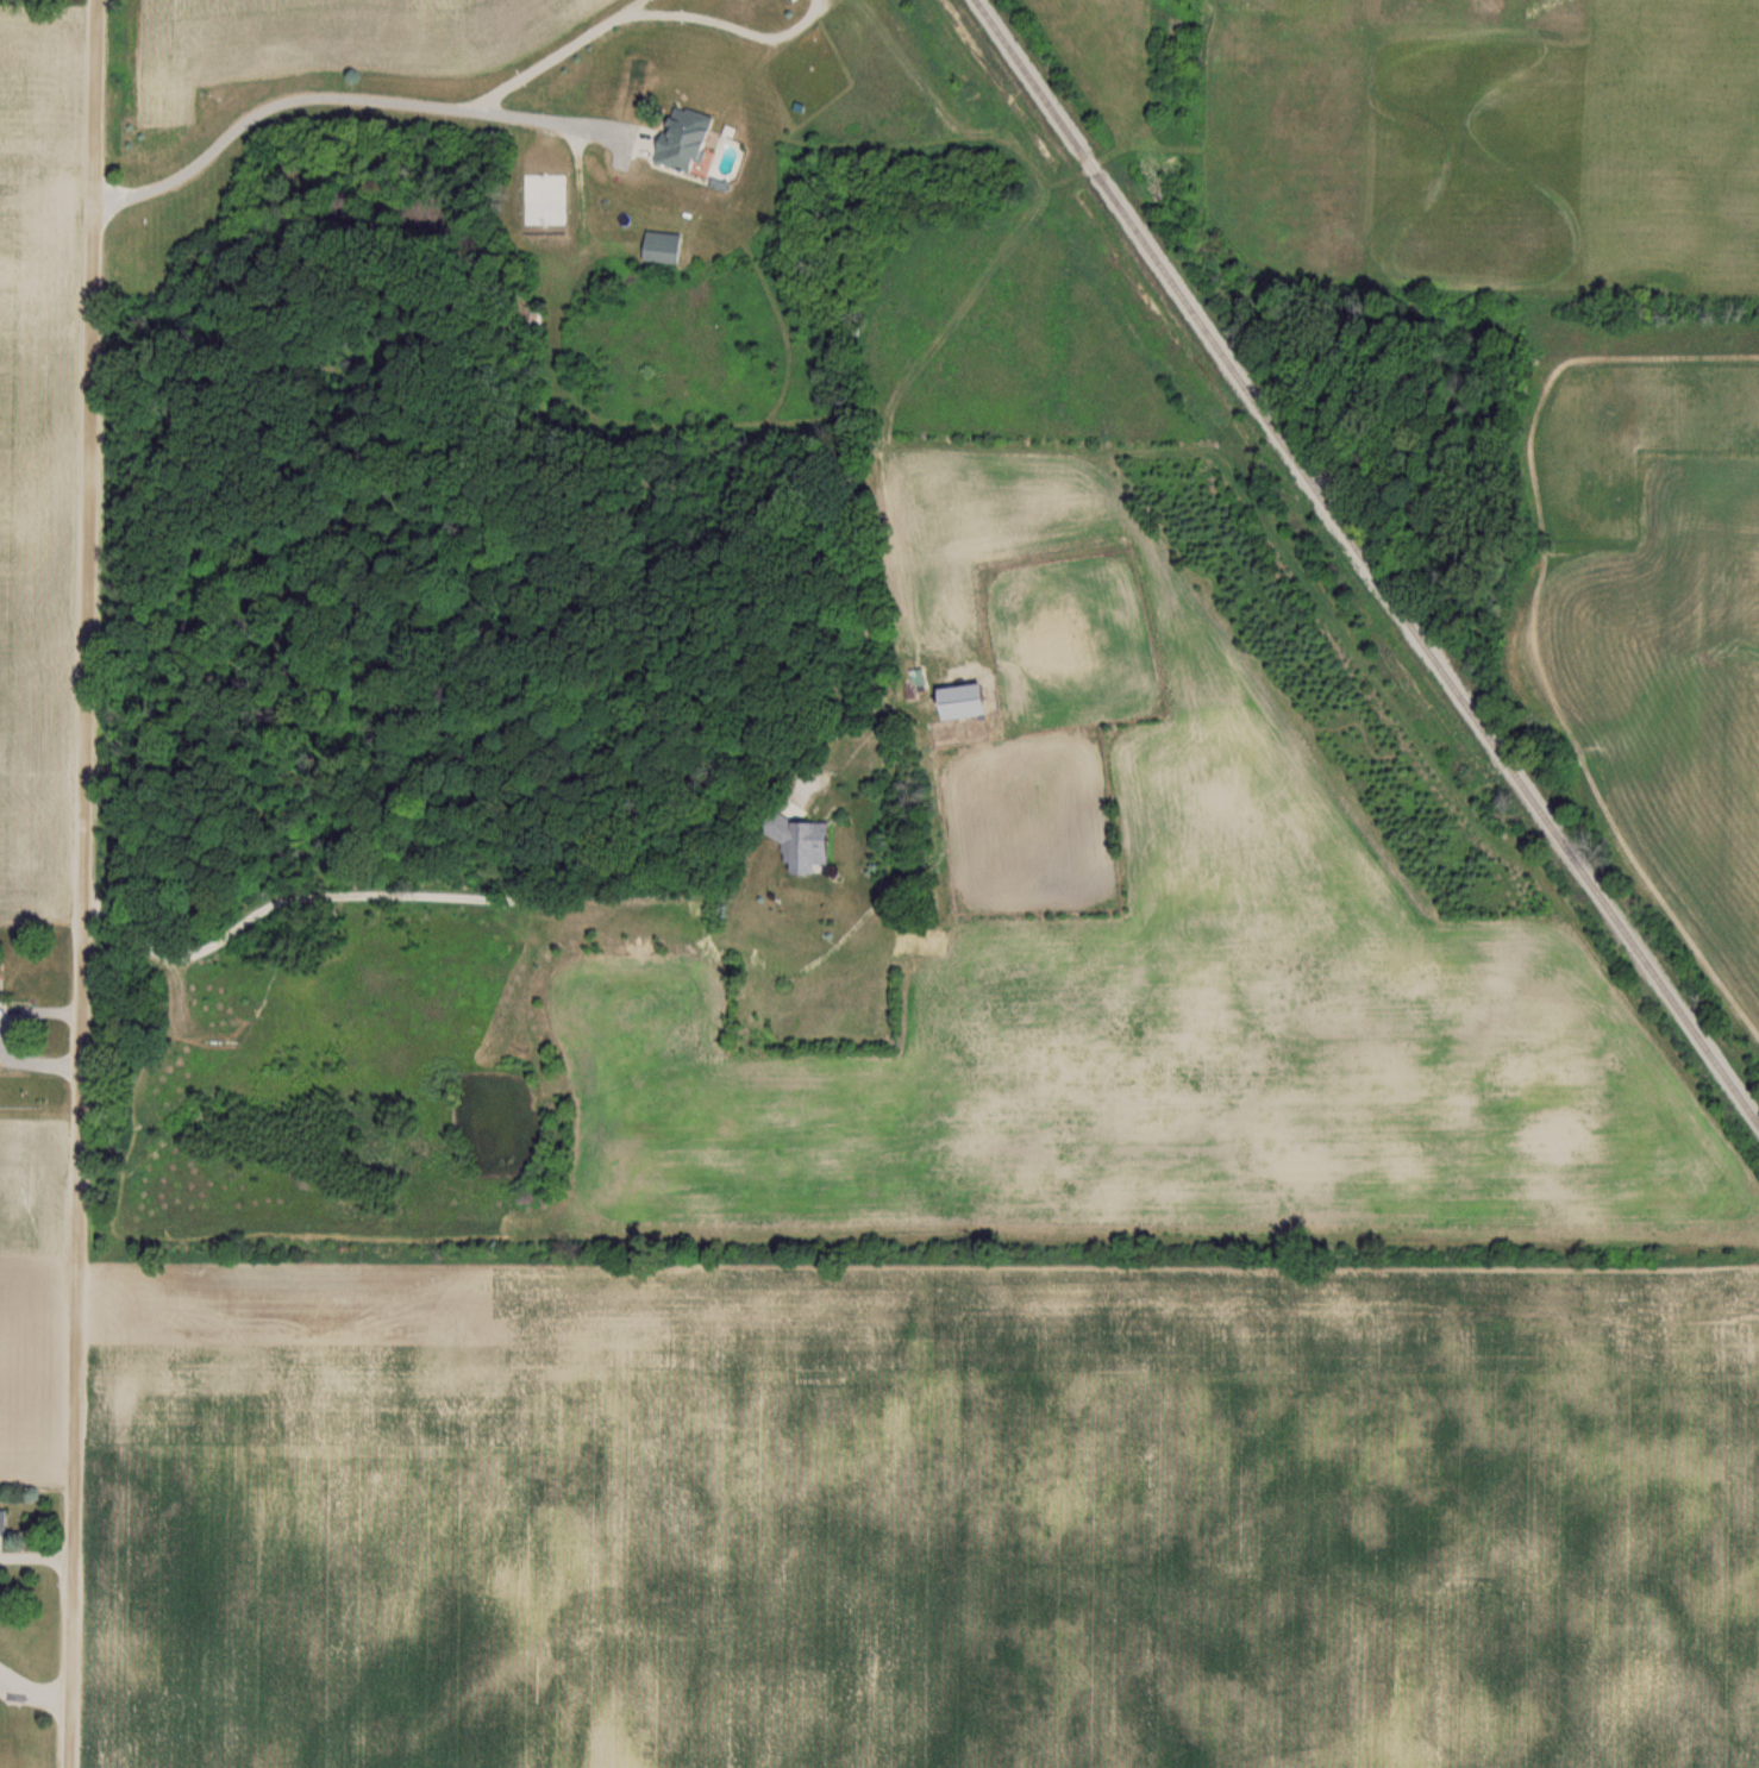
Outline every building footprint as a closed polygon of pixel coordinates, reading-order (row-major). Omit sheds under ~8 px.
[(722,119),(679,105),(661,160),(704,174),(722,119)] [(649,262),(686,262),(686,235),(649,235),(649,262)] [(825,874),(826,822),(785,821),(784,839),(795,840),(794,873),(825,874)] [(14,1511),(0,1511),(0,1537),(14,1537),(14,1511)]
